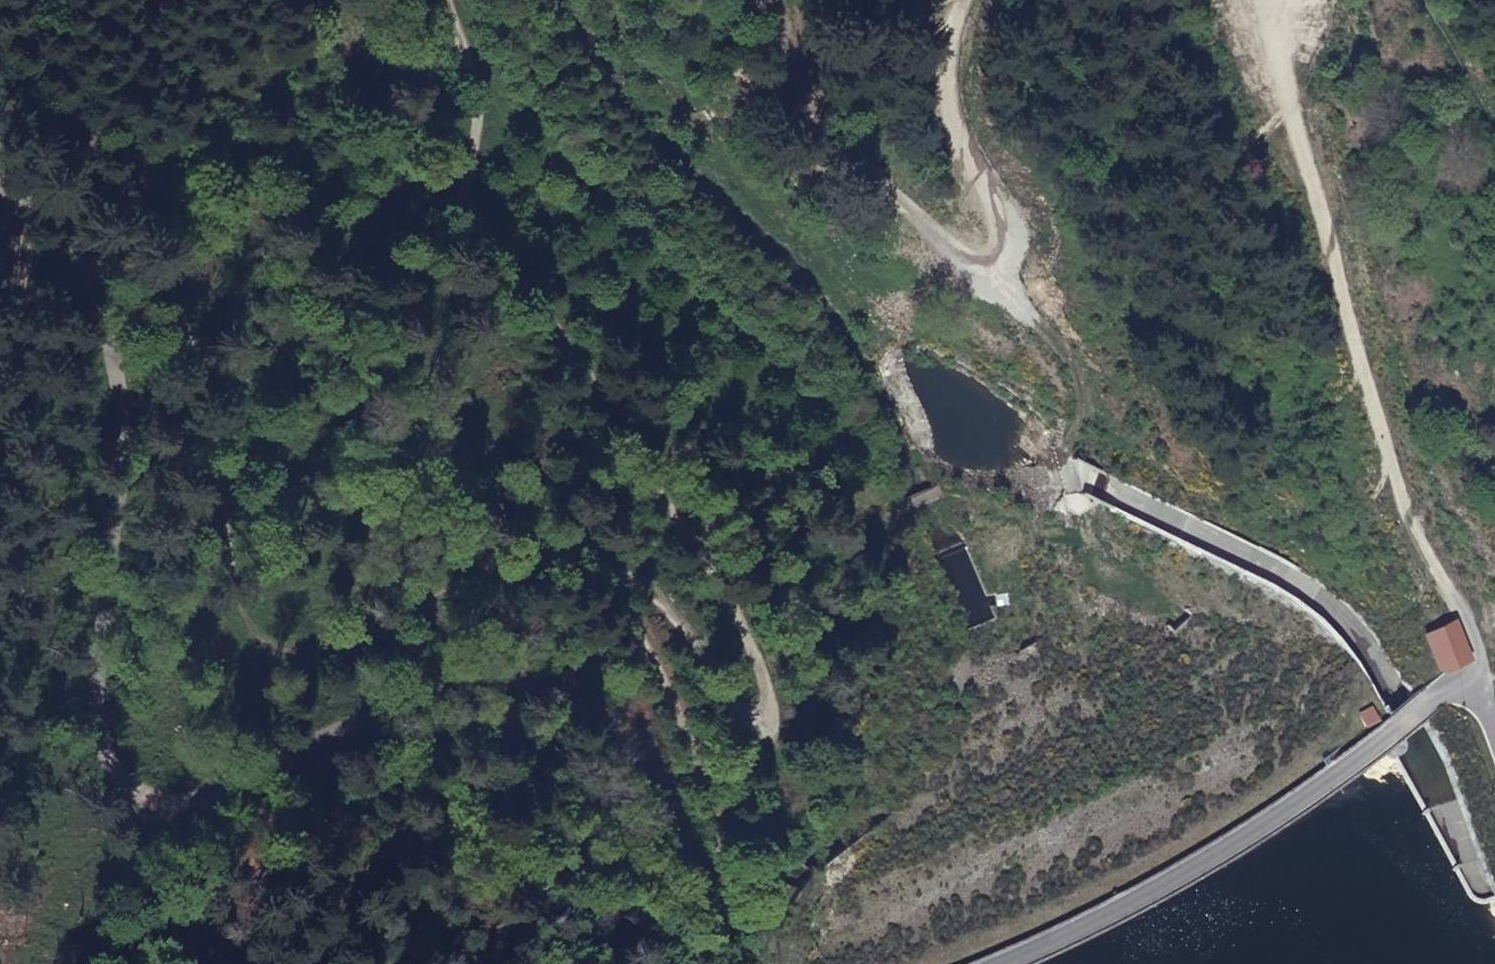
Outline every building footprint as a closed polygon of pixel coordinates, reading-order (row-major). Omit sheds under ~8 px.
[(1439,622),(1419,627),(1431,673),(1452,667),(1439,622)] [(1374,704),(1361,712),(1369,727),(1382,720),(1374,704)]
